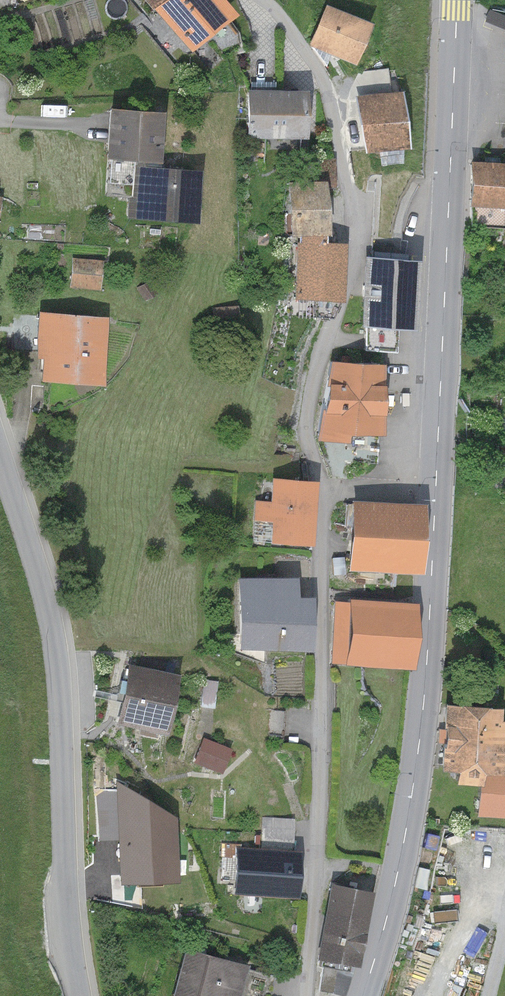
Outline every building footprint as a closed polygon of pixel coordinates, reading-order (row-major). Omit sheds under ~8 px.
[(155,10),(191,54),(238,15),(226,0),(147,0),(155,10)] [(374,25),(326,5),(310,45),(357,65),(374,25)] [(489,10),(485,21),(504,30),(504,17),(489,10)] [(310,92),(250,91),(249,138),(309,139),(310,92)] [(403,91),(359,97),(366,154),(411,148),(403,91)] [(166,113),(112,109),(109,160),(163,163),(166,113)] [(468,162),(466,207),(504,208),(504,163),(468,162)] [(203,171),(136,166),(134,197),(130,197),(128,218),(199,224),(203,171)] [(329,181),(290,182),(292,236),(331,234),(329,181)] [(343,245),(299,243),(296,300),(340,302),(343,245)] [(420,261),(367,258),(364,328),(417,331),(420,261)] [(103,260),(73,259),(71,289),(102,290),(103,260)] [(110,318),(42,312),(38,358),(45,359),(43,382),(104,387),(110,318)] [(387,365),(333,363),(319,441),(350,443),(352,437),(387,436),(387,365)] [(320,482),(273,478),(271,502),(257,501),(254,541),(315,546),(320,482)] [(427,505),(354,501),(350,571),(424,574),(427,505)] [(300,579),(241,579),(240,650),(316,651),(316,598),(300,598),(300,579)] [(418,605),(336,601),(332,665),(415,669),(418,605)] [(181,676),(130,665),(117,723),(169,734),(181,676)] [(497,710),(441,707),(438,772),(451,773),(451,786),(478,787),(478,773),(498,774),(501,723),(496,723),(497,710)] [(231,748),(204,738),(195,762),(222,772),(231,748)] [(478,773),(478,787),(476,817),(504,818),(504,774),(498,774),(478,773)] [(178,816),(118,782),(122,884),(181,881),(178,816)] [(303,851),(239,847),(236,893),(300,897),(303,851)] [(376,892),(334,883),(318,958),(359,967),(376,892)] [(185,948),(173,995),(243,995),(251,966),(185,948)]
